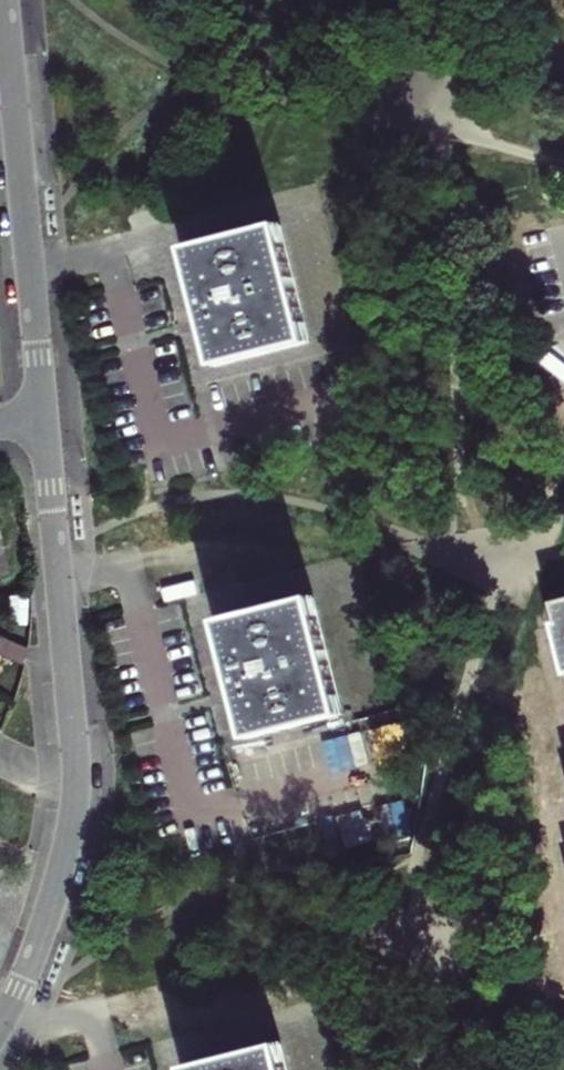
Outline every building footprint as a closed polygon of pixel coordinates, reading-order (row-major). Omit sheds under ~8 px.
[(279,225),(188,249),(219,365),(310,341),(279,225)] [(8,571),(0,539),(0,574),(8,571)] [(313,596),(221,620),(252,738),(344,714),(313,596)] [(553,603),(558,623),(553,624),(563,667),(563,600),(553,603)] [(189,1065),(190,1069),(288,1069),(281,1042),(189,1065)]
